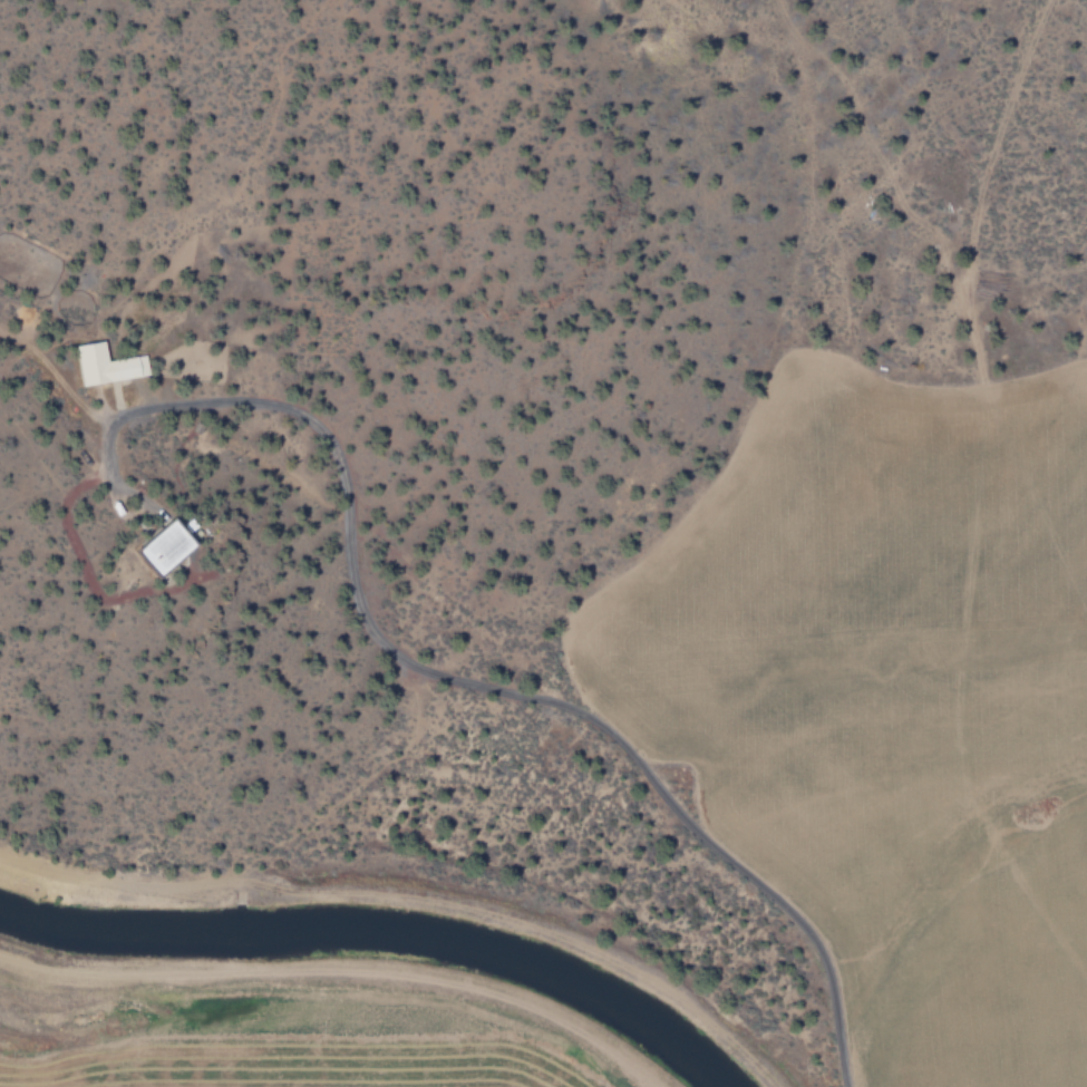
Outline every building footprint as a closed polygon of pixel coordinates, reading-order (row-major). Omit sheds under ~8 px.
[(84,385),(151,376),(148,355),(110,360),(108,342),(79,346),(84,385)] [(144,550),(164,574),(202,542),(181,518),(144,550)]
